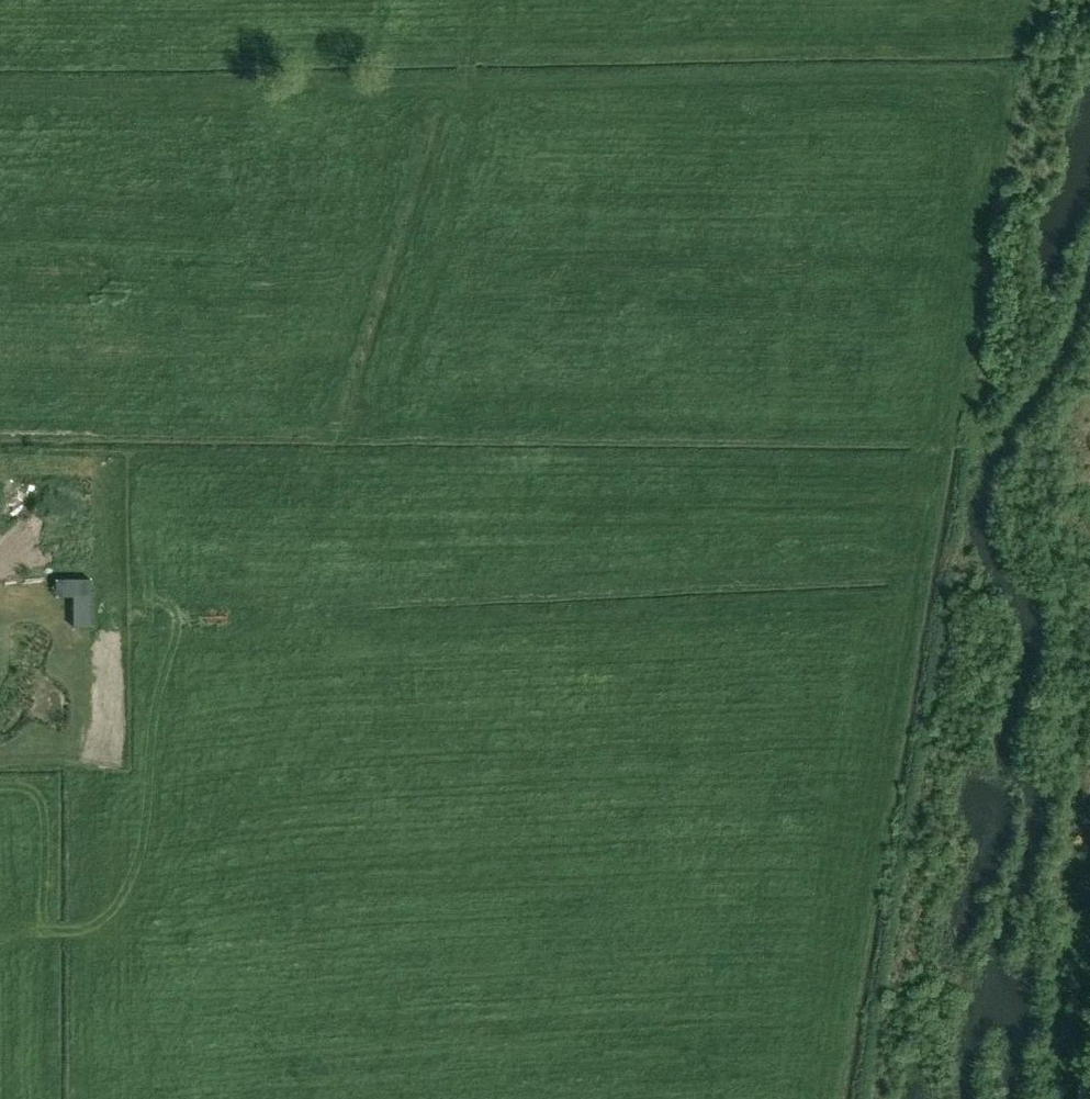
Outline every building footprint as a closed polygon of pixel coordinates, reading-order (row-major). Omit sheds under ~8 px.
[(90,579),(56,579),(56,596),(72,596),(72,627),(90,627),(90,579)]
